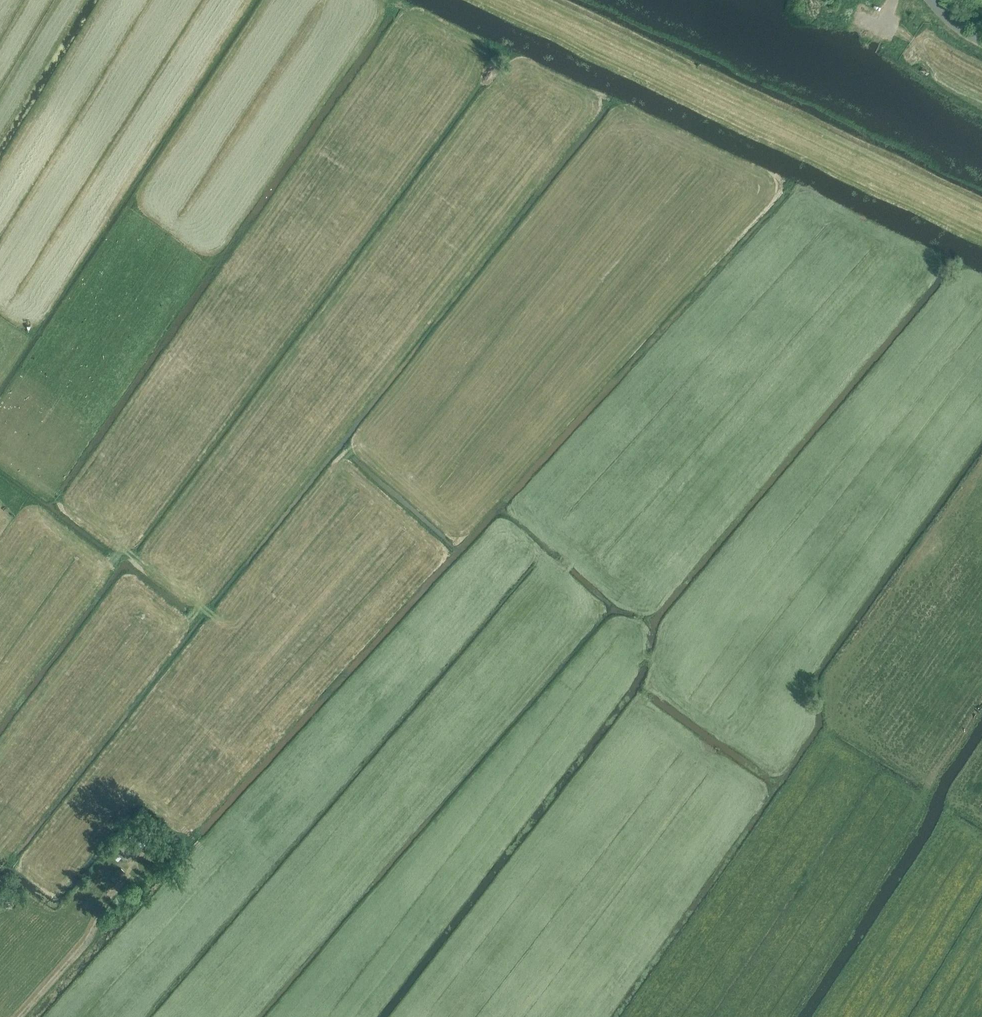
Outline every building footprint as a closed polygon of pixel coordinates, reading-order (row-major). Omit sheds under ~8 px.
[(142,836),(134,829),(126,839),(133,846),(142,836)] [(120,847),(130,855),(134,850),(124,842),(120,847)] [(125,860),(130,855),(120,847),(115,852),(118,854),(125,860)] [(99,870),(102,873),(111,863),(108,859),(99,870)]
